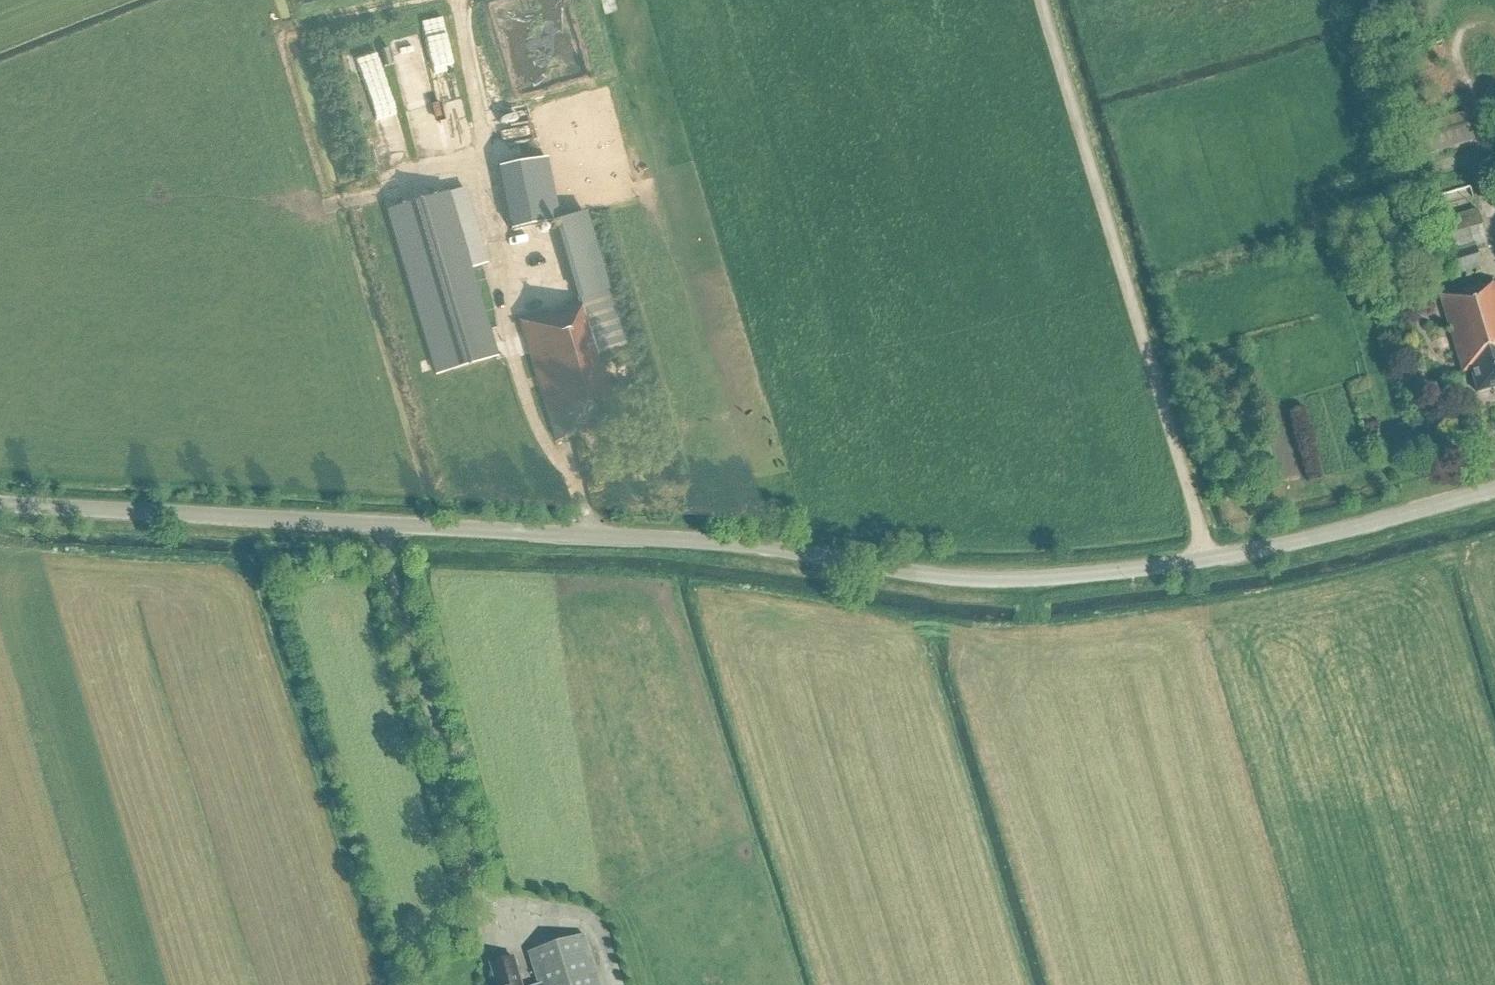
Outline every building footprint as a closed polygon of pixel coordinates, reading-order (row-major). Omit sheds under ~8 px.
[(409,36),(413,63),(430,60),(426,34),(409,36)] [(409,140),(397,91),(386,94),(377,56),(367,58),(386,134),(389,145),(409,140)] [(463,100),(452,106),(459,119),(470,112),(463,100)] [(1423,155),(1476,140),(1468,113),(1415,128),(1423,155)] [(511,231),(558,220),(544,157),(497,168),(511,231)] [(1432,206),(1472,194),(1466,175),(1426,186),(1432,206)] [(464,186),(447,192),(386,210),(441,392),(457,388),(452,370),(496,357),(470,270),(487,265),(464,186)] [(1476,211),(1472,194),(1432,206),(1437,223),(1452,276),(1481,268),(1475,248),(1486,244),(1476,211)] [(1486,202),(1494,226),(1494,198),(1486,202)] [(554,222),(570,276),(578,304),(564,308),(566,316),(550,321),(547,313),(519,322),(555,441),(619,423),(600,361),(614,357),(617,367),(618,367),(618,366),(628,364),(625,353),(626,352),(585,213),(554,222)] [(1481,288),(1480,284),(1439,296),(1462,373),(1470,371),(1477,394),(1494,388),(1494,284),(1481,288)] [(1409,422),(1392,427),(1395,437),(1412,432),(1409,422)] [(586,936),(527,954),(537,984),(601,984),(586,936)] [(513,958),(491,965),(497,984),(521,984),(513,958)]
